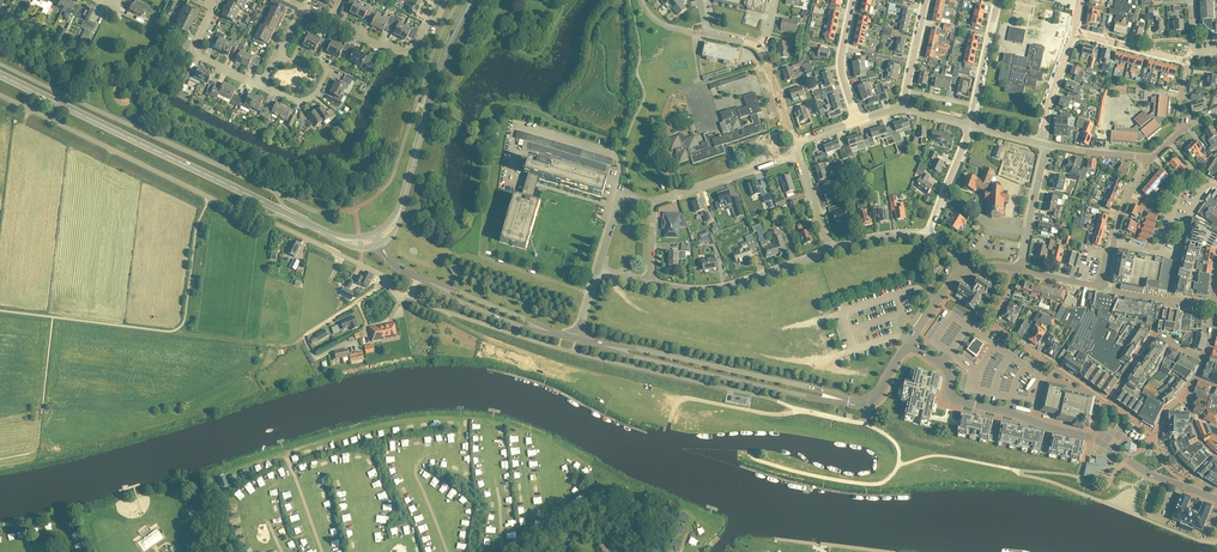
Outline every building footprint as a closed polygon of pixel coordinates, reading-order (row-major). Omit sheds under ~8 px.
[(38,4),(44,7),(42,11),(47,14),(50,7),(53,2),(48,0),(40,0),(38,4)] [(53,2),(50,7),(57,10),(59,6),(63,8),(67,0),(59,0),(58,3),(53,0),(53,2)] [(63,8),(66,10),(64,14),(66,17),(71,19),(75,11),(71,8),(74,1),(71,0),(67,0),(63,8)] [(240,8),(242,9),(243,6),(244,7),(246,3),(239,0),(232,0),(233,0),(231,4),(240,8)] [(271,10),(284,16),(287,10),(283,9),(285,6),(273,0),(272,0),(269,5),(273,6),(271,10)] [(361,7),(363,3),(357,0),(350,0),(347,7),(352,9),(350,13),(357,16),(361,7)] [(423,2),(423,1),(420,0),(414,0),(414,1),(411,0),(406,0),(406,1),(420,8),(423,2)] [(673,9),(683,0),(670,0),(667,3),(673,9)] [(685,3),(683,0),(673,9),(678,16),(687,9),(683,5),(685,3)] [(715,1),(720,2),(719,4),(744,9),(745,7),(747,8),(747,10),(762,13),(765,0),(715,0),(715,1)] [(420,8),(406,1),(404,5),(410,8),(409,12),(416,15),(420,8)] [(1134,15),(1129,14),(1131,5),(1115,1),(1114,10),(1111,9),(1110,14),(1117,16),(1116,19),(1115,19),(1114,24),(1112,31),(1114,31),(1114,32),(1122,34),(1122,33),(1125,34),(1127,27),(1128,27),(1129,23),(1132,23),(1133,19),(1134,15)] [(141,6),(132,2),(128,10),(139,15),(143,7),(150,10),(152,6),(143,2),(141,6)] [(182,9),(197,16),(198,13),(196,12),(198,8),(187,2),(185,5),(184,5),(182,9)] [(1214,21),(1213,2),(1200,3),(1201,21),(1203,21),(1203,25),(1211,33),(1212,33),(1212,35),(1216,35),(1216,34),(1216,21),(1214,21)] [(223,9),(237,16),(239,11),(238,11),(240,8),(231,4),(229,3),(227,7),(224,6),(223,9)] [(902,10),(903,7),(890,4),(888,11),(900,13),(901,10),(902,10)] [(977,4),(976,9),(973,8),(973,11),(975,12),(976,11),(984,13),(986,6),(977,4)] [(74,14),(84,19),(82,24),(92,30),(96,22),(89,19),(94,9),(87,5),(85,8),(79,5),(74,14)] [(365,9),(361,7),(357,16),(363,20),(365,16),(369,18),(374,8),(367,5),(365,9)] [(863,5),(861,12),(869,14),(871,7),(863,5)] [(945,16),(946,12),(951,13),(951,10),(944,8),(936,6),(934,14),(945,16)] [(371,26),(377,29),(382,18),(376,15),(379,10),(376,8),(372,16),(375,18),(371,26)] [(197,16),(182,9),(180,13),(181,13),(180,16),(191,21),(193,18),(195,19),(197,16)] [(237,16),(223,9),(221,11),(224,13),(222,16),(233,21),(235,18),(236,19),(237,16)] [(1088,16),(1097,17),(1098,10),(1089,9),(1088,16)] [(281,22),(283,18),(284,16),(271,10),(268,16),(281,22)] [(903,14),(903,18),(910,19),(912,12),(910,12),(904,10),(903,14)] [(984,13),(976,11),(975,12),(974,18),(983,20),(984,13)] [(830,19),(838,20),(840,13),(835,12),(832,12),(830,19)] [(1158,22),(1158,17),(1154,17),(1153,12),(1149,12),(1149,20),(1154,20),(1154,23),(1155,23),(1155,33),(1164,32),(1163,22),(1158,22)] [(945,16),(934,14),(933,21),(941,23),(942,18),(947,19),(947,16),(945,16)] [(191,21),(180,16),(179,15),(177,20),(178,20),(177,23),(188,28),(190,24),(192,25),(193,22),(191,21)] [(382,18),(377,29),(383,32),(387,23),(391,25),(395,17),(391,15),(388,21),(382,18)] [(266,21),(278,28),(281,22),(268,16),(266,21)] [(901,25),(909,26),(910,19),(903,18),(895,16),(894,19),(899,20),(902,21),(901,24),(901,25)] [(1101,18),(1097,17),(1088,16),(1087,23),(1096,25),(1096,22),(1100,22),(1101,18)] [(394,34),(400,37),(405,27),(401,25),(402,24),(403,20),(396,17),(392,25),(397,27),(394,34)] [(783,19),(780,31),(788,33),(788,30),(796,32),(798,22),(801,23),(801,19),(793,17),(792,21),(783,19)] [(859,24),(867,26),(869,19),(860,17),(859,24)] [(1180,21),(1179,17),(1174,17),(1175,22),(1174,22),(1175,31),(1183,31),(1183,21),(1180,21)] [(981,28),(983,20),(974,18),(972,26),(981,28)] [(830,19),(829,26),(837,27),(838,20),(830,19)] [(278,28),(266,21),(263,27),(271,31),(271,32),(273,32),(274,33),(275,29),(277,30),(278,28)] [(1144,30),(1143,30),(1145,23),(1138,22),(1138,24),(1135,23),(1133,28),(1135,28),(1133,37),(1141,39),(1144,30)] [(897,31),(900,31),(900,32),(907,33),(909,26),(901,25),(901,24),(894,23),(893,26),(898,27),(897,31)] [(867,26),(859,24),(857,31),(865,33),(867,26)] [(273,32),(271,32),(271,31),(263,27),(261,26),(258,32),(270,38),(271,36),(273,32)] [(419,30),(420,28),(416,26),(415,28),(414,28),(413,31),(405,27),(400,37),(406,40),(409,35),(411,36),(410,37),(414,39),(419,30)] [(835,34),(837,27),(829,26),(827,33),(835,34)] [(1007,41),(1023,44),(1023,43),(1026,30),(1010,27),(1007,41)] [(941,30),(940,30),(932,28),(931,35),(939,37),(941,30)] [(869,41),(869,38),(865,37),(865,33),(857,31),(856,38),(864,40),(869,41)] [(215,49),(221,52),(227,42),(223,40),(225,36),(218,32),(214,40),(218,42),(215,49)] [(267,44),(270,38),(258,32),(255,38),(267,44)] [(309,36),(308,36),(303,46),(309,49),(316,35),(313,34),(310,33),(309,36)] [(834,42),(835,34),(827,33),(825,40),(834,42)] [(316,35),(309,49),(315,52),(318,45),(322,47),(325,40),(316,35)] [(943,38),(939,37),(931,35),(929,43),(938,45),(938,44),(938,41),(946,43),(946,39),(943,38)] [(969,42),(978,44),(979,37),(970,35),(969,42)] [(333,55),(338,45),(332,42),(334,39),(329,36),(325,43),(330,45),(327,53),(333,55)] [(864,40),(856,38),(854,45),(862,47),(864,40)] [(889,44),(904,47),(906,40),(898,38),(897,42),(890,41),(889,44)] [(227,42),(221,52),(228,56),(230,52),(234,54),(235,53),(236,51),(239,44),(240,43),(233,39),(230,44),(227,42)] [(778,43),(779,58),(788,58),(787,42),(778,43)] [(816,44),(808,43),(805,42),(804,46),(805,46),(804,48),(803,52),(804,52),(803,55),(803,54),(802,60),(802,62),(805,61),(804,60),(805,60),(806,55),(807,53),(808,49),(807,49),(807,47),(815,48),(816,44)] [(978,44),(969,42),(968,46),(964,45),(963,49),(967,49),(976,51),(978,44)] [(343,50),(347,52),(348,51),(351,46),(346,43),(344,47),(338,45),(333,55),(339,58),(343,50)] [(711,58),(714,45),(705,43),(703,57),(711,58)] [(938,45),(929,43),(928,50),(936,52),(937,49),(947,51),(948,47),(938,44),(938,45)] [(244,50),(245,48),(239,44),(236,51),(235,53),(239,55),(236,62),(242,65),(247,54),(244,53),(245,51),(244,50)] [(904,47),(889,44),(888,47),(892,48),(891,52),(903,54),(904,47)] [(1041,79),(1042,79),(1042,76),(1043,73),(1039,72),(1040,71),(1044,50),(1041,49),(1042,45),(1036,44),(1036,46),(1033,45),(1031,45),(1028,59),(1016,57),(1004,54),(1002,64),(1003,64),(1001,70),(998,81),(1006,83),(1005,92),(1023,96),(1025,87),(1035,89),(1037,81),(1040,82),(1041,79)] [(720,60),(723,47),(714,45),(711,58),(713,59),(713,60),(716,61),(717,60),(720,60)] [(1095,48),(1084,46),(1082,54),(1092,56),(1093,56),(1095,48)] [(349,61),(355,64),(361,53),(362,50),(356,47),(349,61)] [(727,48),(723,47),(720,60),(728,62),(731,49),(727,48)] [(814,53),(813,59),(822,61),(822,58),(829,59),(831,51),(820,49),(816,48),(815,53),(814,53)] [(734,63),(737,64),(740,51),(731,49),(728,62),(730,63),(730,64),(733,65),(734,63)] [(967,49),(966,56),(975,58),(976,51),(967,49)] [(1111,65),(1108,65),(1109,61),(1110,56),(1111,51),(1103,49),(1101,59),(1100,62),(1103,63),(1102,70),(1109,71),(1111,65)] [(943,54),(936,52),(928,50),(926,58),(934,60),(935,56),(942,57),(946,58),(947,55),(943,54)] [(366,56),(361,53),(355,64),(361,67),(360,68),(363,70),(364,68),(365,69),(369,61),(372,63),(375,56),(372,54),(370,58),(366,56)] [(870,53),(868,61),(876,63),(876,58),(877,54),(870,53)] [(1114,60),(1121,62),(1123,54),(1116,53),(1114,60)] [(247,54),(242,65),(248,68),(250,63),(257,67),(261,59),(256,56),(255,58),(247,54)] [(877,54),(876,58),(890,61),(889,64),(888,72),(891,73),(899,74),(900,67),(899,67),(900,63),(891,60),(891,58),(877,54)] [(1130,56),(1123,54),(1121,62),(1128,64),(1130,56)] [(975,58),(966,56),(964,63),(973,65),(975,58)] [(1133,73),(1137,58),(1130,56),(1128,64),(1132,65),(1130,72),(1131,73),(1130,75),(1132,76),(1133,73)] [(865,57),(856,58),(857,62),(853,63),(855,70),(865,69),(864,62),(865,62),(865,57)] [(1136,74),(1138,66),(1142,67),(1144,60),(1137,58),(1133,73),(1136,74)] [(800,66),(802,66),(803,69),(804,68),(803,65),(802,61),(799,62),(798,61),(791,64),(793,69),(800,66)] [(1150,61),(1149,64),(1146,64),(1145,68),(1151,70),(1150,75),(1148,74),(1146,80),(1143,79),(1142,82),(1151,85),(1152,78),(1153,78),(1154,74),(1153,74),(1154,71),(1156,63),(1150,61)] [(1154,71),(1161,72),(1163,65),(1156,63),(1154,71)] [(1170,66),(1163,65),(1161,72),(1160,75),(1167,77),(1168,74),(1170,66)] [(957,78),(958,73),(959,69),(959,67),(955,66),(954,72),(950,71),(949,75),(953,76),(952,77),(957,78)] [(1177,68),(1170,66),(1168,74),(1175,76),(1177,68)] [(1074,67),(1071,74),(1082,78),(1085,71),(1074,67)] [(190,70),(183,84),(180,89),(184,91),(187,86),(192,77),(194,78),(200,81),(205,71),(199,68),(196,73),(194,72),(190,70)] [(703,77),(704,81),(730,73),(729,68),(720,71),(703,77)] [(787,82),(799,78),(797,73),(793,74),(791,68),(783,71),(787,82)] [(830,72),(825,73),(824,69),(814,72),(815,77),(820,75),(820,77),(823,76),(825,81),(832,79),(830,72)] [(865,69),(855,70),(856,78),(861,77),(862,81),(869,79),(876,77),(875,75),(873,75),(873,72),(868,72),(866,72),(865,69)] [(891,73),(888,72),(880,70),(879,74),(882,74),(881,80),(885,81),(886,82),(889,83),(890,82),(891,80),(897,82),(899,74),(891,73)] [(207,89),(212,91),(216,83),(212,81),(211,81),(209,80),(212,74),(205,71),(200,81),(207,85),(207,84),(209,85),(207,89)] [(922,71),(921,74),(919,85),(927,86),(929,75),(929,73),(922,71)] [(1215,89),(1216,84),(1216,85),(1216,81),(1216,76),(1208,75),(1206,88),(1215,89)] [(935,87),(942,89),(944,77),(941,77),(937,76),(935,87)] [(944,77),(942,89),(950,91),(952,79),(944,77)] [(333,88),(343,93),(345,89),(347,90),(348,87),(349,85),(350,85),(352,82),(344,78),(341,84),(336,81),(333,88)] [(958,93),(966,95),(967,88),(969,88),(971,80),(961,78),(958,93)] [(822,95),(829,93),(827,88),(834,86),(832,79),(825,81),(820,83),(820,85),(821,84),(823,90),(813,93),(814,98),(822,95)] [(806,86),(808,91),(812,89),(808,80),(801,82),(803,87),(806,86)] [(1066,89),(1069,91),(1069,93),(1080,97),(1081,93),(1080,92),(1082,87),(1068,82),(1066,89)] [(858,87),(861,94),(871,91),(869,83),(858,87)] [(219,94),(225,97),(230,87),(224,84),(222,88),(215,85),(210,95),(217,99),(219,94)] [(236,90),(230,87),(225,97),(230,100),(229,102),(237,106),(237,105),(241,97),(234,94),(236,90)] [(802,87),(790,91),(793,100),(805,96),(802,87)] [(342,96),(343,93),(333,88),(330,94),(335,96),(332,102),(340,106),(342,103),(341,102),(342,100),(343,97),(342,96)] [(872,94),(871,91),(861,94),(863,101),(868,100),(869,104),(879,101),(877,96),(876,96),(875,93),(872,94)] [(245,104),(252,108),(257,98),(250,94),(247,100),(245,99),(245,98),(241,97),(237,105),(241,107),(243,103),(245,104)] [(830,98),(832,104),(840,101),(838,95),(835,96),(830,97),(830,98)] [(1190,105),(1193,112),(1205,108),(1202,97),(1192,95),(1191,99),(1197,101),(1197,103),(1190,105)] [(1159,96),(1155,96),(1154,98),(1152,97),(1151,103),(1154,103),(1153,112),(1148,116),(1144,112),(1134,120),(1138,125),(1133,129),(1124,129),(1124,127),(1116,126),(1116,132),(1111,132),(1111,143),(1137,144),(1137,142),(1140,142),(1146,137),(1148,139),(1161,128),(1159,126),(1165,122),(1165,119),(1168,119),(1168,118),(1170,97),(1159,96)] [(1081,101),(1074,98),(1073,101),(1062,97),(1059,105),(1069,108),(1070,104),(1074,106),(1075,103),(1085,107),(1087,103),(1081,100),(1081,101)] [(263,101),(257,98),(252,108),(258,111),(261,112),(259,115),(263,117),(267,109),(263,107),(262,108),(260,107),(263,101)] [(817,106),(816,101),(815,99),(805,102),(807,109),(817,106)] [(842,104),(841,105),(840,101),(832,104),(826,106),(828,110),(834,108),(835,111),(839,110),(843,109),(842,104)] [(267,108),(267,109),(263,117),(269,120),(271,114),(279,117),(284,107),(276,103),(273,110),(267,108)] [(315,110),(323,122),(330,117),(332,120),(335,117),(330,109),(326,112),(322,106),(315,111),(315,110)] [(291,110),(284,107),(279,117),(288,122),(286,125),(291,127),(296,118),(289,115),(291,110)] [(809,119),(805,107),(796,109),(800,122),(809,119)] [(722,110),(723,119),(734,117),(733,109),(722,110)] [(323,123),(323,122),(315,110),(308,115),(316,126),(322,121),(323,123)] [(751,113),(741,116),(744,126),(754,124),(751,113)] [(1071,118),(1071,115),(1067,113),(1064,113),(1064,117),(1055,116),(1054,126),(1055,126),(1067,127),(1068,118),(1071,118)] [(739,118),(729,122),(732,130),(742,126),(739,118)] [(901,122),(903,130),(910,127),(908,120),(901,122)] [(901,130),(903,130),(901,122),(894,124),(896,131),(892,132),(895,143),(902,141),(899,133),(901,133),(901,132),(901,130)] [(1088,146),(1092,136),(1094,137),(1096,130),(1092,128),(1093,126),(1086,123),(1083,133),(1084,134),(1081,143),(1088,146)] [(888,145),(895,143),(892,132),(887,134),(884,126),(878,128),(881,139),(886,138),(888,145)] [(1067,127),(1055,126),(1055,135),(1068,136),(1068,131),(1074,131),(1075,128),(1069,127),(1067,127)] [(927,145),(927,138),(927,127),(918,127),(918,138),(922,138),(922,145),(927,145)] [(1212,127),(1208,129),(1205,130),(1206,131),(1205,132),(1210,140),(1208,141),(1212,146),(1216,143),(1216,137),(1216,135),(1212,127)] [(881,140),(881,139),(878,128),(870,131),(873,138),(877,137),(878,140),(881,139),(881,140)] [(955,136),(933,130),(930,141),(952,147),(955,136)] [(524,133),(518,131),(515,138),(522,140),(524,133)] [(857,144),(864,142),(864,141),(861,134),(854,136),(857,144)] [(689,149),(700,146),(698,135),(686,138),(689,149)] [(671,138),(674,149),(684,146),(681,136),(671,138)] [(857,144),(854,136),(847,139),(850,146),(845,148),(848,155),(849,158),(853,156),(851,149),(858,147),(857,144)] [(536,144),(532,143),(529,142),(526,141),(525,141),(522,148),(534,152),(536,144)] [(1195,141),(1194,141),(1190,145),(1200,157),(1202,155),(1198,150),(1201,148),(1195,141)] [(842,160),(849,158),(848,155),(845,148),(841,149),(838,142),(831,144),(834,151),(839,150),(842,160)] [(1155,142),(1150,144),(1154,151),(1159,148),(1155,142)] [(827,154),(834,151),(831,144),(824,146),(826,150),(821,152),(824,159),(827,158),(828,158),(827,154)] [(1207,164),(1200,157),(1190,145),(1185,149),(1191,157),(1194,154),(1198,159),(1197,160),(1204,167),(1207,164)] [(1002,160),(1004,152),(1002,152),(1003,147),(997,147),(994,157),(1000,159),(1002,160)] [(684,150),(678,153),(681,163),(688,160),(684,150)] [(937,153),(933,151),(932,154),(931,154),(930,156),(931,157),(930,158),(934,160),(935,158),(936,159),(936,158),(937,158),(939,154),(937,153)] [(835,152),(829,154),(831,161),(838,159),(835,152)] [(1070,173),(1079,176),(1081,170),(1079,169),(1082,160),(1072,156),(1070,159),(1069,159),(1066,166),(1071,168),(1070,173)] [(730,160),(733,170),(741,168),(738,158),(730,160)] [(824,159),(820,161),(822,165),(815,167),(818,174),(825,171),(829,170),(828,167),(824,168),(823,164),(829,163),(827,158),(824,159)] [(1184,180),(1191,173),(1186,168),(1183,165),(1177,158),(1175,159),(1175,158),(1169,163),(1175,170),(1178,167),(1182,171),(1179,175),(1180,175),(1177,177),(1182,182),(1184,180)] [(1209,173),(1208,175),(1211,177),(1216,168),(1216,160),(1214,158),(1205,171),(1209,173)] [(531,201),(535,187),(536,187),(537,184),(537,182),(538,177),(602,196),(606,182),(528,159),(524,173),(529,174),(527,179),(524,178),(524,180),(523,183),(526,184),(522,198),(514,196),(500,241),(525,249),(539,203),(531,201)] [(940,173),(944,163),(936,159),(931,169),(940,173)] [(984,163),(978,160),(976,166),(982,169),(984,163)] [(1079,180),(1082,181),(1084,182),(1087,173),(1095,173),(1097,162),(1089,161),(1088,169),(1083,168),(1079,180)] [(1126,176),(1127,175),(1127,176),(1129,173),(1128,173),(1131,169),(1127,166),(1123,163),(1123,164),(1112,163),(1112,167),(1118,167),(1120,168),(1118,171),(1119,171),(1118,172),(1122,174),(1126,176)] [(992,216),(992,217),(995,218),(999,218),(999,216),(1003,217),(1004,202),(1007,202),(1007,195),(1008,192),(1002,191),(1002,189),(1001,189),(1001,187),(1000,186),(999,184),(998,184),(997,184),(995,184),(995,185),(993,185),(990,184),(995,172),(985,168),(981,180),(978,179),(978,178),(974,177),(974,178),(967,176),(965,181),(962,180),(960,186),(964,188),(965,189),(967,190),(969,190),(975,192),(977,188),(981,189),(986,191),(985,199),(985,201),(988,201),(987,212),(988,212),(987,214),(987,215),(988,216),(990,216),(991,216),(992,216)] [(829,170),(825,171),(818,174),(819,177),(817,178),(819,183),(824,181),(825,181),(826,184),(836,180),(835,176),(834,176),(831,177),(829,170)] [(1161,170),(1156,175),(1163,181),(1168,176),(1166,174),(1167,173),(1164,171),(1163,171),(1161,170)] [(921,178),(916,185),(928,194),(933,186),(927,182),(930,177),(923,174),(921,178)] [(795,190),(790,175),(781,178),(786,193),(795,190)] [(1062,190),(1065,177),(1055,175),(1052,188),(1062,190)] [(1156,175),(1151,181),(1158,187),(1163,181),(1156,175)] [(1112,186),(1120,190),(1120,189),(1119,189),(1122,182),(1115,179),(1112,186)] [(1158,187),(1151,181),(1147,186),(1153,192),(1158,187)] [(748,184),(752,197),(761,194),(757,182),(748,184)] [(844,192),(852,190),(850,182),(842,184),(844,192)] [(1104,191),(1117,196),(1120,190),(1112,186),(1110,190),(1105,188),(1103,187),(1101,191),(1104,192),(1104,191)] [(1148,198),(1153,192),(1147,186),(1142,192),(1144,193),(1143,195),(1146,197),(1147,197),(1148,198)] [(1096,196),(1100,197),(1101,194),(1098,192),(1098,191),(1095,189),(1093,194),(1096,195),(1096,196)] [(1206,204),(1212,208),(1216,202),(1216,192),(1214,189),(1210,195),(1208,193),(1203,200),(1207,203),(1206,204)] [(743,216),(738,198),(732,200),(729,191),(718,194),(720,202),(715,204),(718,210),(727,207),(726,206),(731,205),(735,218),(743,216)] [(834,191),(824,194),(826,201),(827,200),(827,203),(833,201),(832,199),(836,197),(834,191)] [(1106,200),(1114,203),(1117,196),(1104,191),(1104,192),(1103,193),(1107,195),(1106,199),(1106,200)] [(1048,195),(1046,203),(1061,206),(1062,200),(1064,194),(1055,193),(1055,196),(1048,195)] [(764,203),(768,202),(770,209),(774,208),(772,201),(770,194),(762,196),(764,203)] [(890,197),(892,211),(895,211),(897,220),(905,219),(904,205),(897,206),(896,196),(890,197)] [(784,198),(774,202),(777,207),(786,203),(784,198)] [(1100,200),(1105,202),(1103,207),(1110,210),(1112,203),(1113,203),(1114,203),(1106,200),(1106,199),(1102,198),(1100,200)] [(693,203),(695,208),(693,209),(695,212),(696,212),(696,213),(700,212),(702,216),(704,215),(706,222),(712,220),(710,213),(706,214),(704,210),(705,210),(701,200),(693,203)] [(792,209),(799,208),(796,201),(790,203),(792,209)] [(1216,211),(1216,209),(1216,202),(1212,208),(1206,204),(1205,204),(1204,203),(1201,207),(1200,209),(1201,210),(1198,214),(1204,218),(1204,217),(1216,226),(1216,212),(1216,211)] [(1058,218),(1060,212),(1061,206),(1046,203),(1044,211),(1051,212),(1050,216),(1058,218)] [(1133,204),(1129,214),(1136,217),(1137,212),(1142,214),(1144,209),(1146,210),(1153,211),(1153,206),(1143,203),(1142,205),(1141,204),(1140,207),(1133,204)] [(848,221),(845,211),(843,204),(834,206),(837,213),(833,214),(836,223),(841,222),(842,223),(848,221)] [(857,212),(860,227),(872,225),(869,209),(867,210),(866,205),(858,207),(859,212),(857,212)] [(955,211),(968,219),(970,215),(959,205),(955,211)] [(889,221),(888,211),(878,212),(880,223),(889,221)] [(1144,220),(1141,229),(1152,233),(1152,234),(1156,222),(1158,215),(1147,211),(1145,216),(1143,217),(1142,219),(1144,220)] [(948,217),(945,223),(949,225),(958,231),(962,224),(964,225),(966,221),(954,213),(951,217),(953,218),(953,219),(948,217)] [(679,227),(688,227),(684,215),(678,215),(677,215),(677,214),(665,214),(665,220),(665,222),(663,222),(663,228),(666,228),(666,234),(678,234),(678,225),(679,225),(679,227)] [(1098,222),(1105,224),(1106,225),(1106,224),(1105,224),(1107,217),(1100,215),(1098,222)] [(1216,246),(1216,230),(1193,217),(1193,221),(1191,228),(1192,228),(1191,231),(1191,232),(1197,235),(1209,242),(1216,246)] [(1060,230),(1061,228),(1061,226),(1051,220),(1050,225),(1040,222),(1038,231),(1051,234),(1052,228),(1060,230)] [(1138,223),(1127,220),(1124,231),(1135,234),(1138,223)] [(720,230),(717,222),(712,223),(714,227),(711,228),(713,233),(720,230)] [(1104,232),(1106,225),(1105,224),(1098,222),(1097,225),(1095,225),(1090,224),(1090,225),(1089,228),(1091,228),(1104,232)] [(764,246),(767,245),(760,224),(752,227),(754,233),(757,232),(762,246),(763,246),(763,248),(765,247),(764,246)] [(1094,237),(1102,239),(1104,232),(1091,228),(1090,231),(1095,232),(1094,237)] [(1150,239),(1152,233),(1141,229),(1140,229),(1137,239),(1145,242),(1147,238),(1150,239)] [(778,254),(779,257),(783,255),(783,253),(787,251),(786,251),(782,236),(779,236),(777,230),(771,233),(773,239),(775,245),(764,249),(763,249),(766,258),(778,254)] [(808,231),(800,234),(803,241),(802,241),(803,244),(804,244),(804,245),(812,242),(808,231)] [(1187,242),(1186,247),(1201,250),(1206,251),(1206,249),(1206,250),(1207,248),(1215,249),(1216,246),(1209,242),(1197,235),(1191,232),(1190,237),(1188,237),(1187,242)] [(1102,239),(1094,237),(1092,244),(1099,246),(1101,239),(1102,239)] [(735,250),(737,254),(734,255),(737,262),(738,262),(739,263),(742,262),(742,261),(752,257),(752,256),(749,248),(756,246),(754,238),(746,241),(747,243),(741,245),(742,248),(735,250)] [(1039,244),(1035,256),(1045,259),(1048,250),(1052,251),(1055,242),(1047,239),(1045,246),(1039,244)] [(292,241),(286,253),(295,257),(301,245),(292,241)] [(1055,248),(1051,261),(1061,263),(1064,251),(1062,250),(1064,246),(1060,245),(1058,249),(1055,248)] [(670,253),(669,266),(678,266),(679,258),(685,258),(686,252),(688,252),(688,246),(682,246),(681,252),(678,252),(678,253),(670,253)] [(1197,266),(1201,250),(1186,247),(1185,247),(1186,248),(1184,255),(1182,262),(1182,264),(1197,268),(1197,266)] [(1213,263),(1215,249),(1207,248),(1206,250),(1206,249),(1206,251),(1204,261),(1213,263)] [(1120,289),(1142,293),(1143,288),(1148,289),(1150,290),(1150,288),(1159,290),(1167,291),(1172,260),(1164,259),(1156,257),(1146,255),(1143,255),(1139,254),(1128,252),(1120,250),(1118,257),(1116,257),(1113,275),(1115,276),(1114,283),(1121,284),(1120,289)] [(1194,295),(1194,296),(1196,295),(1209,296),(1211,276),(1201,275),(1204,261),(1206,251),(1201,250),(1197,266),(1197,268),(1194,289),(1194,295)] [(1065,264),(1074,266),(1078,267),(1082,255),(1068,252),(1065,264)] [(703,264),(699,265),(700,271),(704,270),(704,271),(710,270),(717,269),(715,256),(710,256),(711,260),(703,261),(703,264)] [(290,268),(296,271),(300,262),(294,259),(290,268)] [(1201,275),(1211,276),(1213,263),(1204,261),(1201,275)] [(1197,268),(1182,264),(1178,278),(1176,286),(1176,287),(1194,289),(1197,268)] [(365,272),(363,277),(362,278),(358,276),(355,282),(362,286),(362,285),(368,288),(374,276),(365,272)] [(985,281),(980,277),(974,286),(973,288),(972,289),(963,283),(957,292),(958,293),(955,297),(959,300),(959,301),(960,300),(966,304),(965,305),(971,309),(974,311),(977,307),(980,303),(981,303),(987,295),(986,294),(992,286),(990,285),(993,282),(987,278),(985,281)] [(349,279),(346,286),(350,288),(354,281),(349,279)] [(936,286),(941,289),(946,281),(941,279),(936,286)] [(1026,294),(1030,281),(1024,279),(1022,286),(1017,284),(1015,291),(1021,293),(1021,292),(1026,294)] [(1030,296),(1034,282),(1030,281),(1026,294),(1030,295),(1029,296),(1030,296)] [(1036,295),(1040,282),(1039,282),(1035,281),(1034,282),(1030,296),(1036,298),(1036,295)] [(1040,282),(1036,295),(1040,296),(1040,297),(1041,298),(1045,284),(1042,283),(1040,282)] [(1045,284),(1041,298),(1043,299),(1043,297),(1047,298),(1050,286),(1045,284)] [(1051,301),(1052,300),(1055,287),(1050,286),(1047,298),(1051,300),(1050,301),(1051,301)] [(1055,286),(1055,287),(1052,300),(1053,300),(1054,299),(1057,300),(1061,288),(1059,287),(1055,286)] [(1194,295),(1194,289),(1176,287),(1175,294),(1185,295),(1185,296),(1193,297),(1194,296),(1194,295)] [(344,288),(340,294),(351,300),(355,293),(344,288)] [(1061,288),(1057,300),(1061,301),(1061,303),(1062,303),(1065,294),(1068,294),(1069,291),(1066,290),(1063,289),(1063,288),(1061,288)] [(1089,309),(1088,312),(1097,316),(1096,318),(1099,319),(1109,323),(1119,298),(1120,298),(1119,297),(1119,298),(1117,297),(1116,297),(1114,297),(1113,296),(1113,297),(1111,296),(1100,294),(1091,292),(1091,294),(1089,294),(1088,303),(1090,303),(1089,309)] [(1020,302),(1023,303),(1024,301),(1024,300),(1021,299),(1021,297),(1014,295),(1013,299),(1020,301),(1020,302)] [(1161,306),(1156,305),(1156,303),(1155,303),(1151,302),(1150,302),(1139,300),(1139,301),(1134,301),(1135,300),(1134,300),(1134,301),(1129,300),(1129,299),(1129,300),(1126,299),(1124,299),(1124,298),(1123,298),(1123,299),(1119,298),(1109,323),(1120,328),(1122,323),(1123,323),(1130,324),(1130,322),(1136,323),(1152,326),(1153,324),(1154,324),(1155,323),(1155,321),(1156,321),(1157,321),(1159,314),(1160,313),(1159,313),(1161,306)] [(1014,305),(1010,303),(1002,317),(1013,324),(1018,314),(1014,312),(1015,310),(1019,312),(1021,307),(1015,303),(1014,305)] [(1058,314),(1055,319),(1055,320),(1059,322),(1062,323),(1068,310),(1069,309),(1065,308),(1062,307),(1058,314)] [(1096,318),(1097,316),(1088,312),(1089,309),(1087,308),(1083,317),(1079,315),(1079,309),(1076,309),(1069,309),(1068,310),(1062,323),(1074,329),(1077,331),(1076,334),(1071,342),(1069,347),(1066,354),(1062,361),(1064,362),(1062,364),(1066,367),(1070,370),(1074,373),(1075,373),(1079,375),(1080,374),(1082,375),(1081,376),(1103,392),(1108,395),(1117,382),(1122,375),(1126,370),(1122,367),(1124,365),(1119,361),(1124,348),(1116,344),(1114,343),(1120,328),(1109,323),(1099,319),(1096,318)] [(1185,317),(1183,316),(1183,314),(1164,310),(1164,312),(1163,312),(1163,313),(1162,323),(1160,323),(1159,324),(1159,325),(1158,332),(1168,334),(1168,335),(1169,335),(1174,335),(1174,336),(1176,337),(1176,339),(1182,342),(1186,333),(1188,316),(1185,315),(1185,317)] [(1037,322),(1038,321),(1041,314),(1037,311),(1032,320),(1037,322)] [(1051,326),(1055,320),(1055,319),(1052,318),(1042,313),(1042,314),(1041,314),(1038,321),(1044,324),(1051,326)] [(1207,326),(1206,326),(1206,324),(1205,318),(1203,318),(1204,317),(1192,316),(1188,316),(1186,333),(1205,336),(1207,326)] [(357,323),(354,317),(341,323),(344,330),(350,327),(352,330),(359,327),(357,323)] [(1020,319),(1013,332),(1022,337),(1030,324),(1020,319)] [(1036,327),(1033,331),(1035,332),(1030,340),(1030,341),(1035,345),(1037,344),(1042,337),(1045,333),(1044,332),(1046,330),(1045,330),(1046,328),(1038,322),(1035,326),(1036,327)] [(338,324),(331,327),(334,333),(340,331),(338,324)] [(390,324),(370,328),(372,341),(397,336),(395,325),(390,326),(390,324)] [(1124,348),(1119,361),(1124,365),(1122,367),(1126,370),(1130,364),(1130,365),(1133,360),(1130,358),(1135,351),(1140,345),(1139,345),(1141,342),(1144,344),(1147,339),(1150,334),(1151,332),(1152,330),(1152,328),(1132,324),(1131,327),(1129,325),(1116,344),(1124,348)] [(1071,329),(1067,327),(1063,334),(1068,337),(1071,329)] [(328,335),(327,334),(325,330),(316,335),(317,336),(310,340),(313,345),(328,335)] [(1205,336),(1186,333),(1182,342),(1182,344),(1192,348),(1203,352),(1205,343),(1206,336),(1205,336)] [(1049,344),(1054,337),(1049,334),(1044,341),(1049,344)] [(975,337),(967,350),(968,351),(973,354),(975,356),(979,354),(984,344),(975,337)] [(1126,385),(1141,395),(1141,394),(1143,391),(1143,390),(1141,388),(1144,383),(1158,371),(1167,346),(1167,345),(1163,342),(1157,339),(1154,344),(1153,344),(1150,349),(1153,351),(1148,357),(1144,363),(1144,364),(1142,366),(1139,364),(1136,369),(1133,375),(1132,375),(1128,381),(1126,385)] [(1056,357),(1061,348),(1062,347),(1053,341),(1045,352),(1055,358),(1056,357)] [(1069,347),(1071,342),(1069,341),(1067,345),(1065,350),(1061,348),(1056,357),(1062,361),(1066,354),(1069,347)] [(372,345),(365,346),(366,353),(373,352),(372,345)] [(1165,359),(1194,373),(1198,365),(1197,365),(1198,363),(1197,361),(1190,357),(1189,359),(1181,355),(1181,352),(1169,348),(1165,359)] [(334,352),(336,359),(348,356),(347,349),(334,352)] [(1216,366),(1216,358),(1213,357),(1211,356),(1209,364),(1208,363),(1216,366)] [(1183,379),(1186,381),(1187,382),(1188,382),(1194,374),(1193,374),(1194,373),(1165,359),(1163,364),(1163,365),(1161,370),(1168,375),(1172,371),(1184,378),(1183,379)] [(1208,363),(1206,368),(1211,369),(1211,370),(1215,371),(1214,372),(1216,373),(1216,366),(1208,363)] [(1211,370),(1206,368),(1202,376),(1203,378),(1209,380),(1212,372),(1212,371),(1211,370)] [(1168,376),(1169,375),(1168,375),(1161,370),(1153,377),(1161,381),(1167,377),(1168,376)] [(930,423),(930,420),(931,417),(932,414),(932,413),(933,413),(933,412),(935,404),(934,404),(936,397),(935,397),(936,392),(937,392),(940,376),(931,374),(931,375),(925,373),(916,371),(913,384),(906,382),(906,383),(904,391),(903,397),(902,397),(901,402),(906,403),(908,403),(905,417),(914,419),(914,418),(921,420),(930,423)] [(1170,389),(1175,395),(1177,391),(1178,392),(1186,381),(1183,379),(1184,378),(1172,371),(1168,375),(1169,375),(1172,377),(1167,384),(1171,387),(1170,389)] [(1215,383),(1216,378),(1216,373),(1212,372),(1209,380),(1212,381),(1215,383)] [(1149,381),(1146,386),(1145,386),(1145,387),(1143,390),(1143,391),(1141,394),(1141,395),(1147,397),(1153,400),(1154,399),(1158,392),(1153,390),(1156,384),(1149,381)] [(1208,399),(1209,399),(1212,392),(1214,388),(1211,387),(1212,386),(1199,381),(1194,393),(1208,398),(1208,399)] [(1089,427),(1091,419),(1088,419),(1093,398),(1066,392),(1067,388),(1047,383),(1044,398),(1041,412),(1057,415),(1056,420),(1074,424),(1073,427),(1084,429),(1085,426),(1089,427)] [(1141,395),(1141,394),(1141,395),(1126,385),(1122,391),(1115,400),(1135,413),(1138,416),(1147,398),(1141,395)] [(1175,395),(1170,389),(1170,388),(1157,399),(1158,400),(1159,400),(1165,405),(1176,397),(1175,395)] [(1194,405),(1206,409),(1206,408),(1210,409),(1211,405),(1212,400),(1209,399),(1208,399),(1197,395),(1194,405)] [(1148,398),(1139,417),(1142,419),(1154,427),(1165,406),(1154,399),(1153,400),(1147,397),(1148,398)] [(1203,416),(1206,409),(1194,405),(1194,413),(1203,416)] [(1191,429),(1184,432),(1184,430),(1185,430),(1185,426),(1189,426),(1189,422),(1189,420),(1189,416),(1189,414),(1188,408),(1186,409),(1187,414),(1184,414),(1170,414),(1170,416),(1170,419),(1170,421),(1170,434),(1177,435),(1177,434),(1178,434),(1179,439),(1194,434),(1191,429)] [(1216,425),(1216,412),(1207,409),(1203,420),(1216,425)] [(1079,461),(1080,461),(1081,455),(1082,453),(1083,453),(1083,452),(1084,452),(1085,448),(1083,447),(1084,442),(1073,439),(1072,439),(1066,438),(1065,438),(1066,437),(1054,435),(1045,433),(1045,432),(1032,430),(1025,428),(1018,426),(1018,427),(1017,426),(1011,425),(1002,423),(993,421),(985,419),(982,419),(982,418),(974,417),(971,416),(962,414),(961,420),(961,421),(961,422),(960,422),(959,426),(960,427),(960,428),(959,428),(958,434),(989,441),(1016,447),(1022,448),(1028,450),(1032,450),(1061,457),(1068,459),(1071,459),(1079,461)] [(394,423),(395,432),(402,431),(400,422),(394,423)] [(1211,431),(1206,433),(1203,425),(1202,422),(1199,422),(1196,423),(1198,427),(1202,437),(1207,436),(1207,435),(1211,433),(1212,433),(1216,435),(1216,429),(1209,426),(1211,431)] [(1203,425),(1206,433),(1211,431),(1209,426),(1208,425),(1207,424),(1203,425)] [(1212,433),(1207,436),(1203,438),(1205,442),(1210,440),(1216,443),(1216,435),(1212,433)] [(1194,435),(1193,435),(1186,438),(1191,447),(1198,444),(1194,435)] [(1184,438),(1181,440),(1181,441),(1178,442),(1176,441),(1170,444),(1175,455),(1189,448),(1184,438)] [(1125,446),(1132,453),(1138,446),(1131,439),(1125,446)] [(1216,454),(1216,447),(1210,440),(1206,444),(1214,452),(1216,454)] [(1186,465),(1193,458),(1203,448),(1200,444),(1188,450),(1178,458),(1186,465)] [(1208,452),(1203,448),(1193,458),(1195,456),(1187,466),(1194,473),(1208,458),(1211,454),(1208,452)] [(1090,457),(1089,465),(1088,464),(1085,475),(1095,477),(1097,469),(1103,470),(1106,460),(1097,458),(1096,461),(1090,457)] [(1208,462),(1197,474),(1202,479),(1213,466),(1208,462)] [(390,468),(392,475),(400,473),(399,466),(390,468)] [(478,478),(487,477),(485,469),(476,471),(478,478)] [(1210,472),(1204,479),(1216,486),(1216,476),(1210,472)] [(436,477),(432,485),(438,488),(442,480),(436,477)] [(319,479),(321,488),(328,487),(326,478),(319,479)] [(224,482),(220,484),(222,488),(229,485),(226,479),(223,480),(224,482)] [(265,479),(259,480),(262,490),(267,489),(265,479)] [(381,480),(376,482),(379,490),(384,488),(381,480)] [(246,488),(252,498),(258,494),(252,485),(246,488)] [(454,501),(460,495),(455,490),(450,496),(454,501)] [(276,516),(283,515),(281,492),(274,493),(275,506),(276,516)] [(284,494),(286,502),(292,500),(290,493),(284,494)] [(1180,523),(1180,524),(1194,529),(1194,528),(1202,532),(1212,507),(1204,503),(1199,514),(1187,509),(1191,498),(1182,495),(1172,520),(1180,523)] [(406,500),(409,506),(415,503),(412,497),(406,500)] [(465,497),(459,503),(463,507),(469,501),(465,497)] [(296,505),(288,508),(290,514),(298,512),(296,505)] [(414,515),(422,512),(420,505),(411,509),(414,515)] [(686,520),(682,519),(683,515),(679,514),(677,521),(685,523),(686,520)] [(353,515),(344,517),(346,525),(355,523),(353,515)] [(227,527),(224,517),(219,519),(221,528),(227,527)] [(233,527),(243,525),(242,517),(232,518),(233,527)] [(679,531),(681,527),(676,526),(674,533),(682,536),(683,532),(679,531)] [(411,527),(405,528),(407,538),(413,536),(411,527)] [(280,531),(282,539),(290,537),(288,529),(280,531)] [(305,529),(297,532),(298,538),(307,535),(305,529)] [(332,538),(340,537),(338,530),(330,532),(332,538)] [(671,547),(675,548),(676,546),(680,547),(681,542),(673,540),(671,547)]
